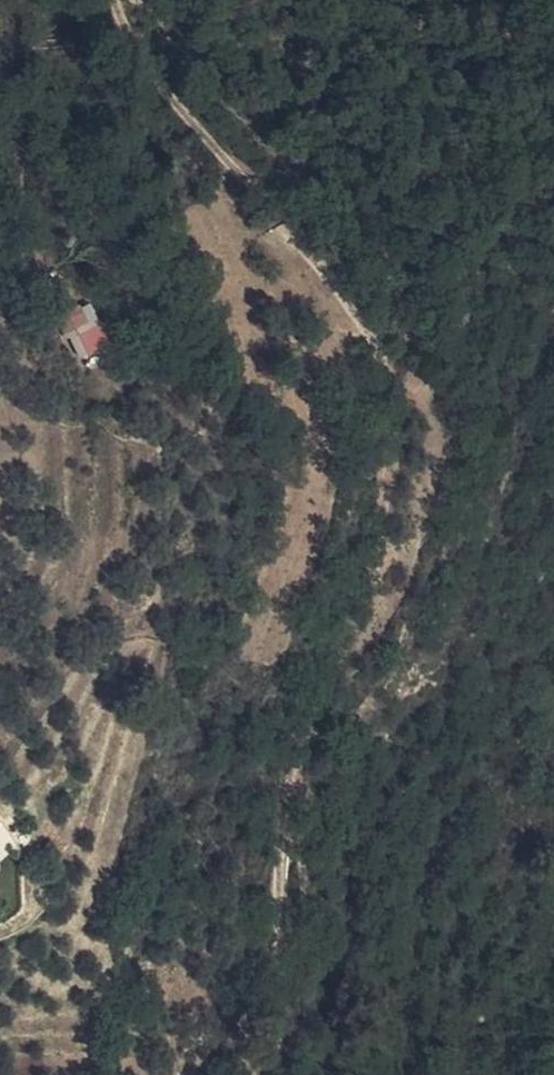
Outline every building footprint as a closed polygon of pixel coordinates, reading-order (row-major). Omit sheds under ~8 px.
[(56,319),(80,360),(110,344),(86,303),(56,319)]
